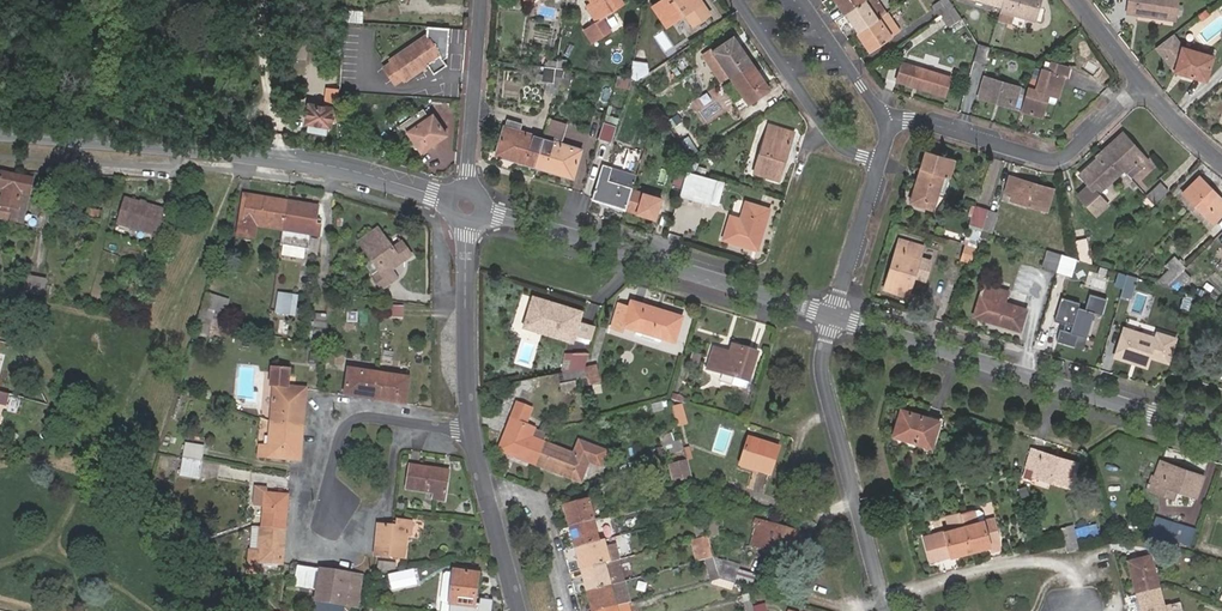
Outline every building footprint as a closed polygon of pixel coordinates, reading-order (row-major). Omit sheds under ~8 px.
[(623,0),(591,0),(591,1),(586,5),(597,21),(584,29),(593,44),(611,32),(603,18),(614,11),(625,4),(623,0)] [(653,5),(667,26),(687,13),(703,2),(702,0),(662,0),(653,5)] [(708,0),(702,0),(703,2),(707,8),(712,5),(708,0)] [(847,14),(867,0),(837,0),(847,14)] [(847,14),(859,32),(887,13),(878,0),(867,0),(847,14)] [(953,7),(949,0),(941,0),(933,6),(940,16),(941,15),(952,8),(953,7)] [(998,19),(1011,23),(1014,14),(1035,20),(1040,0),(1004,0),(1002,7),(998,19)] [(1178,0),(1130,0),(1128,11),(1175,18),(1178,0)] [(691,19),(707,8),(703,2),(687,13),(691,19)] [(695,25),(711,14),(707,8),(691,19),(695,25)] [(969,33),(952,8),(941,15),(959,40),(969,33)] [(347,11),(346,22),(363,23),(364,12),(347,11)] [(899,31),(887,13),(859,32),(872,50),(899,31)] [(449,56),(451,28),(428,27),(427,35),(441,56),(429,64),(435,74),(448,65),(445,60),(449,56)] [(405,80),(441,56),(427,35),(391,60),(393,61),(384,67),(395,84),(403,78),(405,80)] [(1175,71),(1182,47),(1173,35),(1157,47),(1175,71)] [(730,76),(751,62),(733,37),(713,51),(730,76)] [(978,44),(973,61),(984,64),(989,47),(978,44)] [(1206,80),(1213,57),(1182,47),(1175,71),(1206,80)] [(722,81),(730,76),(713,51),(705,56),(722,81)] [(926,62),(910,56),(908,62),(904,61),(898,81),(945,96),(950,77),(925,68),(926,62)] [(659,66),(653,57),(647,60),(648,63),(650,73),(659,66)] [(558,68),(564,69),(565,69),(566,61),(559,60),(559,61),(558,68)] [(633,60),(631,77),(637,82),(650,73),(648,63),(633,60)] [(770,90),(751,62),(730,76),(742,93),(749,104),(770,90)] [(1027,89),(1021,110),(1044,117),(1050,96),(1059,99),(1068,67),(1053,63),(1050,72),(1042,69),(1036,88),(1028,86),(1027,89)] [(556,77),(562,78),(564,71),(564,69),(558,68),(550,67),(543,66),(542,74),(537,74),(536,82),(546,83),(545,93),(554,94),(556,77)] [(572,73),(564,71),(562,78),(560,85),(568,87),(572,73)] [(631,77),(617,75),(616,87),(629,88),(631,77)] [(730,76),(720,83),(731,100),(742,93),(730,76)] [(334,116),(340,117),(341,93),(342,78),(334,77),(332,106),(308,102),(305,124),(331,129),(334,116)] [(979,98),(1021,110),(1027,89),(985,77),(979,98)] [(654,91),(650,84),(644,88),(648,95),(654,91)] [(429,117),(423,109),(399,126),(404,135),(409,132),(422,151),(447,135),(433,114),(429,117)] [(604,120),(617,124),(619,117),(606,113),(604,120)] [(496,155),(536,167),(544,138),(521,131),(523,124),(507,119),(496,155)] [(611,142),(617,124),(604,120),(598,138),(611,142)] [(779,180),(793,132),(769,125),(755,173),(779,180)] [(1122,133),(1104,150),(1122,170),(1125,173),(1135,164),(1139,169),(1148,161),(1122,133)] [(698,150),(688,135),(682,140),(690,155),(698,150)] [(544,138),(536,167),(573,178),(581,150),(544,138)] [(1122,170),(1104,150),(1097,156),(1098,158),(1080,175),(1090,185),(1097,193),(1097,192),(1122,170)] [(944,192),(953,162),(926,153),(911,202),(933,209),(939,191),(944,192)] [(632,190),(633,187),(609,180),(612,167),(603,164),(592,199),(626,209),(632,190)] [(637,175),(612,167),(609,180),(633,187),(637,175)] [(682,188),(687,170),(677,167),(672,185),(682,188)] [(701,175),(687,170),(682,188),(680,193),(720,206),(727,183),(701,175)] [(0,172),(0,188),(3,189),(0,205),(0,218),(23,223),(33,178),(0,172)] [(1046,210),(1052,189),(1010,176),(1005,192),(1013,194),(1011,200),(1046,210)] [(1199,176),(1182,192),(1213,224),(1221,215),(1221,200),(1199,176)] [(1154,205),(1169,190),(1161,182),(1146,196),(1154,205)] [(1109,205),(1097,192),(1097,193),(1090,185),(1079,195),(1097,215),(1109,205)] [(632,190),(626,209),(656,219),(662,199),(632,190)] [(276,206),(278,199),(249,195),(248,201),(276,206)] [(145,204),(140,202),(123,198),(117,224),(158,234),(164,209),(145,204)] [(286,205),(287,201),(278,199),(276,206),(248,201),(244,220),(239,219),(237,234),(255,238),(257,227),(282,230),(286,205)] [(754,242),(759,243),(770,209),(746,202),(740,220),(730,217),(724,238),(734,241),(734,243),(752,248),(754,242)] [(305,208),(286,205),(282,230),(310,235),(319,236),(320,225),(314,224),(317,206),(305,204),(305,208)] [(966,235),(979,240),(981,230),(988,209),(974,205),(966,235)] [(988,209),(981,230),(992,233),(998,213),(988,209)] [(392,249),(377,229),(358,243),(378,272),(372,277),(382,290),(397,279),(391,271),(410,257),(400,243),(392,249)] [(308,249),(310,235),(282,230),(280,245),(308,249)] [(1076,241),(1080,260),(1092,264),(1087,238),(1076,241)] [(919,260),(923,247),(899,239),(884,288),(908,296),(914,278),(919,260)] [(972,260),(976,248),(968,245),(964,258),(972,260)] [(1042,267),(1056,272),(1061,254),(1046,250),(1042,267)] [(1061,254),(1056,272),(1070,276),(1075,259),(1061,254)] [(1183,270),(1185,267),(1175,256),(1165,265),(1169,268),(1154,283),(1166,286),(1183,270)] [(925,282),(930,263),(919,260),(914,278),(925,282)] [(1166,286),(1179,290),(1191,278),(1183,270),(1166,286)] [(298,274),(284,272),(278,311),(292,313),(298,274)] [(1126,274),(1122,292),(1132,295),(1137,278),(1126,274)] [(45,280),(26,275),(22,291),(42,295),(45,280)] [(984,283),(980,294),(1005,302),(1008,290),(984,283)] [(221,326),(229,300),(207,293),(198,322),(210,324),(221,326)] [(1020,330),(1026,309),(1005,302),(980,294),(973,316),(1020,330)] [(1103,315),(1108,300),(1091,295),(1086,311),(1079,309),(1081,304),(1063,298),(1057,318),(1067,321),(1066,324),(1074,326),(1072,332),(1061,329),(1057,342),(1075,347),(1079,335),(1088,338),(1095,313),(1103,315)] [(546,308),(548,302),(533,297),(532,303),(546,308)] [(581,312),(548,302),(546,308),(532,303),(524,326),(572,341),(581,312)] [(682,316),(632,302),(630,309),(619,306),(612,327),(622,331),(624,326),(674,341),(682,316)] [(315,314),(312,342),(325,344),(327,315),(315,314)] [(206,337),(210,324),(198,322),(194,334),(206,337)] [(380,357),(389,357),(391,337),(381,336),(380,357)] [(1163,351),(1121,338),(1116,351),(1124,354),(1122,361),(1157,371),(1163,351)] [(756,354),(731,347),(728,354),(713,350),(706,368),(733,377),(731,385),(744,389),(756,354)] [(310,348),(309,364),(318,365),(319,348),(310,348)] [(566,354),(561,372),(563,371),(584,367),(588,354),(566,354)] [(596,365),(584,367),(586,376),(588,384),(600,381),(596,365)] [(273,385),(270,420),(303,424),(307,389),(286,386),(287,368),(280,367),(270,366),(268,385),(273,385)] [(586,376),(584,367),(563,371),(565,381),(586,376)] [(376,399),(379,373),(348,368),(344,395),(376,399)] [(376,399),(405,404),(409,378),(379,373),(376,399)] [(8,406),(11,395),(0,392),(0,404),(8,406)] [(653,411),(669,409),(668,400),(652,402),(653,411)] [(673,405),(677,426),(688,424),(684,403),(673,405)] [(535,465),(544,443),(530,438),(533,430),(524,426),(530,410),(516,404),(500,446),(518,453),(516,457),(535,465)] [(939,421),(902,409),(894,436),(930,447),(939,421)] [(303,424),(270,420),(268,446),(259,445),(258,458),(290,461),(299,461),(303,424)] [(547,435),(533,430),(530,438),(544,443),(547,435)] [(683,450),(681,441),(674,443),(670,434),(659,438),(666,456),(683,450)] [(778,448),(748,439),(740,465),(770,474),(778,448)] [(602,466),(607,451),(579,441),(574,455),(588,460),(602,466)] [(185,443),(183,457),(201,460),(204,446),(185,443)] [(574,455),(544,443),(535,465),(580,482),(588,460),(574,455)] [(518,453),(500,446),(498,450),(516,457),(518,453)] [(1077,464),(1031,450),(1026,466),(1034,469),(1032,476),(1070,487),(1077,464)] [(201,460),(183,457),(180,475),(198,478),(201,460)] [(1203,476),(1161,462),(1155,477),(1162,479),(1160,485),(1175,491),(1195,498),(1203,476)] [(687,463),(669,468),(673,480),(682,478),(682,481),(691,478),(687,463)] [(448,472),(410,466),(406,489),(432,493),(432,499),(444,501),(448,472)] [(1175,491),(1160,485),(1162,479),(1155,477),(1153,476),(1148,490),(1173,498),(1175,491)] [(284,529),(287,495),(265,493),(265,489),(256,488),(255,504),(263,505),(261,527),(284,529)] [(565,506),(570,526),(593,520),(589,506),(594,505),(593,499),(565,506)] [(972,511),(960,514),(970,551),(990,546),(989,540),(998,537),(992,518),(976,523),(972,511)] [(707,535),(701,514),(692,517),(697,538),(707,535)] [(970,551),(960,514),(946,518),(949,530),(925,536),(932,561),(970,551)] [(1167,537),(1172,525),(1154,519),(1150,532),(1167,537)] [(378,525),(375,555),(403,558),(405,535),(410,536),(411,522),(397,520),(396,527),(378,525)] [(593,520),(570,526),(576,548),(599,542),(593,520)] [(803,534),(755,520),(755,523),(757,524),(752,544),(796,558),(803,534)] [(1193,532),(1172,525),(1167,537),(1189,544),(1193,532)] [(255,526),(252,527),(250,549),(257,549),(259,527),(255,526)] [(1066,552),(1078,549),(1072,526),(1061,529),(1063,539),(1066,552)] [(281,563),(284,529),(261,527),(259,527),(257,549),(250,549),(248,572),(257,573),(259,563),(281,564),(281,563)] [(713,558),(707,535),(697,538),(690,540),(696,562),(713,558)] [(603,541),(599,542),(576,548),(581,570),(604,563),(609,562),(603,541)] [(1129,563),(1137,595),(1158,590),(1149,558),(1129,563)] [(618,560),(609,562),(604,563),(610,585),(620,583),(623,582),(624,582),(618,560)] [(738,569),(714,561),(719,578),(719,579),(734,584),(738,569)] [(604,563),(581,570),(587,592),(610,585),(604,563)] [(361,575),(320,569),(315,601),(357,606),(361,575)] [(478,574),(453,571),(449,605),(474,608),(475,603),(478,574)] [(449,605),(452,575),(445,574),(443,575),(439,602),(441,604),(449,605)] [(628,603),(623,582),(620,583),(626,604),(628,603)] [(620,583),(610,585),(616,607),(626,604),(620,583)] [(610,585),(587,592),(592,610),(600,610),(616,607),(610,585)] [(1137,595),(1141,610),(1164,610),(1158,590),(1137,595)] [(494,600),(480,598),(480,604),(475,603),(474,608),(449,605),(448,610),(493,610),(494,600)]
